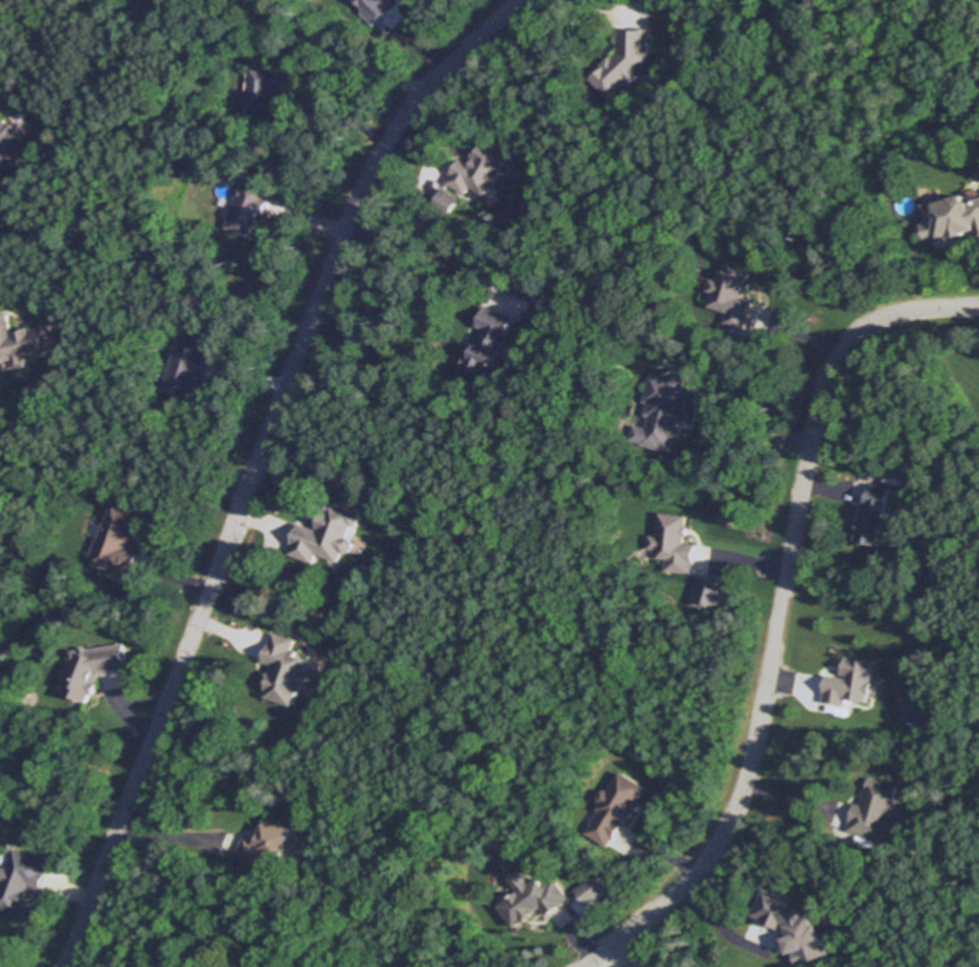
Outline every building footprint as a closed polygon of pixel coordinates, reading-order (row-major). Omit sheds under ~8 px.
[(369,8),(364,13),(380,28),(400,7),(393,0),(361,0),(369,8)] [(651,57),(638,69),(642,73),(631,82),(628,79),(610,96),(592,77),(605,65),(604,64),(613,56),(614,58),(620,53),(620,29),(651,28),(651,57)] [(283,67),(282,76),(285,76),(283,93),(277,92),(275,114),(247,112),(247,104),(246,104),(247,94),(248,94),(251,68),(266,70),(267,66),(283,67)] [(14,164),(0,170),(0,114),(2,112),(7,124),(13,121),(18,133),(12,135),(19,151),(10,154),(14,164)] [(483,141),(492,146),(495,142),(510,151),(500,168),(502,169),(493,184),(491,183),(484,195),(470,186),(466,193),(447,182),(452,174),(451,173),(460,158),(470,164),(474,158),(470,156),(478,144),(480,146),(483,141)] [(269,199),(264,214),(257,211),(255,218),(258,219),(255,227),(252,226),(249,235),(225,226),(228,217),(227,216),(229,210),(230,209),(236,194),(235,193),(237,188),(238,187),(241,179),(270,189),(267,198),(269,199)] [(460,196),(450,211),(434,201),(444,186),(460,196)] [(971,197),(978,195),(978,234),(977,235),(975,227),(962,230),(963,233),(961,234),(961,235),(957,236),(957,235),(955,236),(954,233),(948,234),(949,238),(947,242),(946,242),(946,243),(941,245),(941,243),(937,242),(935,235),(926,237),(922,221),(927,220),(922,201),(951,193),(950,192),(964,188),(966,194),(970,195),(971,197)] [(749,262),(747,269),(751,270),(749,278),(752,279),(749,289),(746,288),(744,295),(755,298),(748,320),(747,319),(745,328),(724,322),(728,311),(709,305),(714,289),(708,287),(712,274),(718,276),(721,265),(725,266),(728,256),(749,262)] [(514,318),(502,351),(501,351),(496,365),(491,364),(487,376),(463,367),(468,354),(472,356),(477,342),(479,342),(483,332),(484,333),(485,330),(478,328),(485,308),(514,318)] [(14,358),(0,362),(0,315),(9,313),(14,334),(16,334),(15,330),(31,326),(31,329),(41,327),(40,325),(52,322),(58,347),(55,348),(55,350),(48,351),(45,351),(26,355),(27,362),(25,365),(19,367),(15,365),(14,358)] [(568,324),(566,333),(554,330),(556,321),(568,324)] [(175,349),(166,391),(193,398),(198,377),(207,379),(214,350),(191,345),(190,353),(175,349)] [(652,371),(667,375),(668,372),(688,377),(683,395),(689,396),(686,407),(689,408),(686,421),(680,419),(680,422),(683,423),(680,438),(676,437),(674,447),(665,445),(664,447),(643,441),(643,440),(632,437),(636,423),(649,426),(652,413),(648,412),(651,400),(645,399),(652,371)] [(888,490),(879,545),(856,541),(861,512),(862,512),(865,499),(866,499),(868,487),(888,490)] [(143,509),(139,520),(136,519),(133,527),(136,528),(133,536),(131,535),(128,545),(140,550),(129,578),(100,567),(104,558),(93,554),(100,536),(101,537),(105,529),(104,527),(106,521),(108,520),(116,499),(143,509)] [(332,502),(359,512),(360,516),(358,523),(354,524),(352,524),(347,536),(352,538),(354,543),(352,550),(346,552),(342,551),(339,561),(318,553),(314,562),(290,553),(294,544),(293,543),(300,523),(321,530),(322,528),(318,526),(321,519),(318,518),(322,508),(327,510),(329,503),(331,504),(332,502)] [(687,524),(686,535),(684,534),(683,541),(696,543),(692,572),(665,569),(666,557),(655,555),(656,548),(648,547),(650,534),(657,535),(659,511),(687,514),(685,524),(687,524)] [(724,609),(731,583),(702,576),(695,601),(724,609)] [(295,641),(292,650),(297,652),(296,656),(308,660),(305,670),(309,671),(310,674),(308,680),(304,682),(302,681),(301,684),(302,685),(301,690),(299,689),(294,705),(267,697),(268,692),(267,691),(271,677),(269,676),(271,671),(274,672),(276,666),(264,662),(270,643),(272,643),(274,635),(295,641)] [(125,645),(127,659),(126,659),(127,668),(102,672),(97,682),(100,683),(95,695),(92,694),(88,702),(64,693),(66,687),(63,686),(72,661),(70,657),(72,651),(76,650),(81,652),(83,647),(89,650),(125,645)] [(873,659),(869,681),(870,682),(868,693),(867,693),(866,701),(845,698),(844,705),(822,701),(824,691),(822,691),(826,673),(847,677),(848,674),(841,673),(843,663),(844,663),(845,654),(873,659)] [(939,704),(908,698),(904,718),(934,724),(939,704)] [(646,784),(637,798),(642,801),(637,810),(635,808),(630,816),(627,815),(623,821),(625,822),(615,837),(613,836),(609,844),(588,831),(601,809),(599,807),(604,800),(601,798),(600,794),(604,788),(607,787),(610,789),(622,769),(646,784)] [(898,783),(893,803),(895,804),(892,815),(889,814),(882,838),(848,829),(851,820),(850,819),(855,801),(861,803),(869,775),(898,783)] [(296,822),(293,830),(284,853),(280,851),(279,853),(275,851),(273,856),(271,856),(266,868),(238,856),(247,833),(259,838),(263,829),(260,828),(262,823),(265,824),(270,812),(296,822)] [(19,913),(0,905),(0,887),(3,879),(0,878),(0,872),(3,864),(8,866),(16,848),(50,861),(40,887),(29,883),(27,887),(29,888),(28,890),(27,890),(25,895),(28,896),(24,906),(22,905),(19,913)] [(614,890),(603,874),(578,890),(589,907),(614,890)] [(539,876),(547,886),(557,879),(570,897),(563,902),(564,903),(548,915),(543,907),(533,914),(535,915),(526,921),(525,919),(516,926),(501,904),(520,890),(518,887),(528,879),(531,882),(539,876)] [(809,905),(812,913),(813,913),(817,922),(820,921),(826,937),(827,936),(833,951),(803,965),(802,964),(801,964),(795,950),(789,953),(784,940),(789,938),(788,935),(790,935),(787,928),(785,927),(784,930),(764,921),(765,918),(755,914),(766,887),(809,905)]
